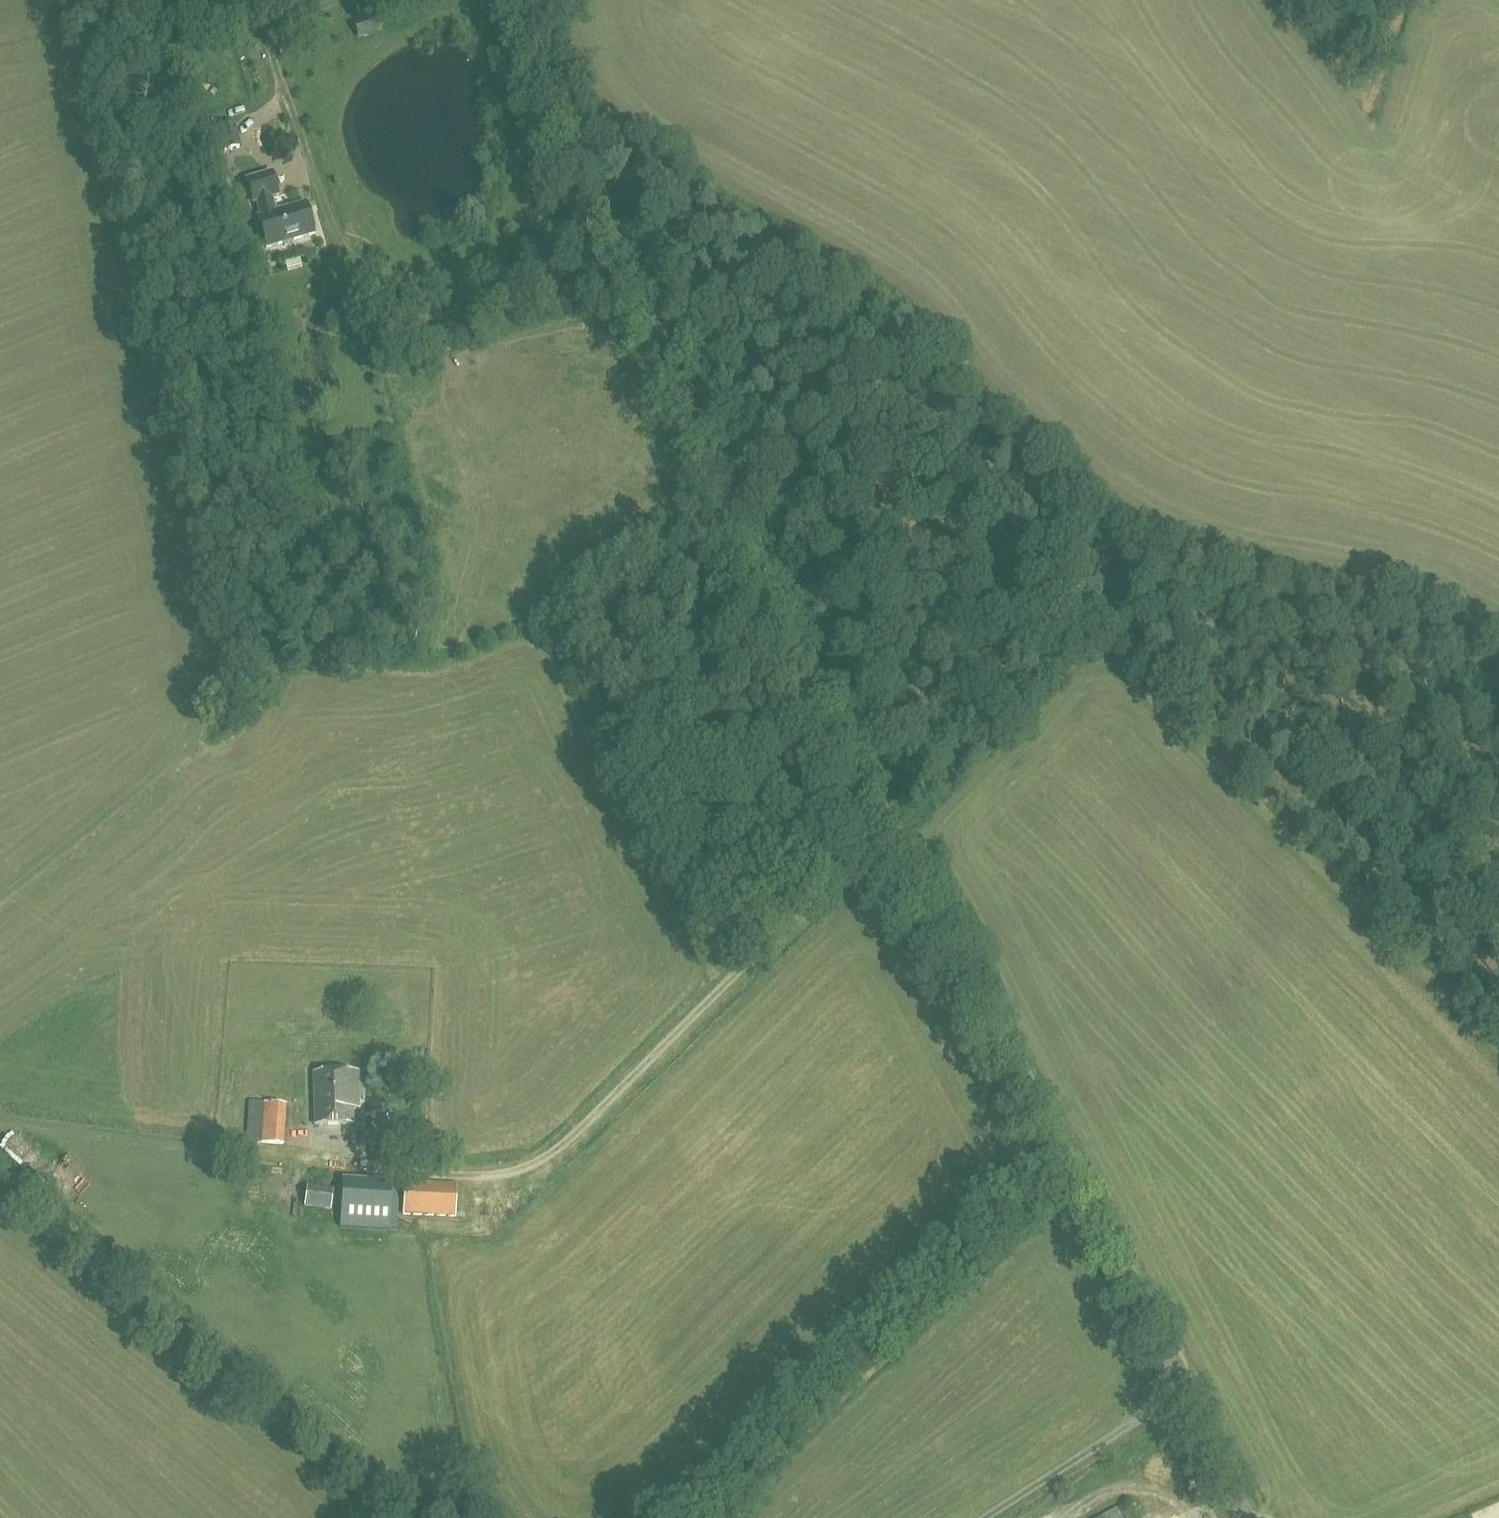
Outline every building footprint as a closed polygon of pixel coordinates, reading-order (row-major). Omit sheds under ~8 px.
[(359,40),(382,32),(377,15),(353,22),(359,40)] [(256,138),(273,127),(268,119),(251,129),(256,138)] [(217,154),(240,148),(233,125),(210,132),(211,135),(206,137),(211,153),(216,151),(217,154)] [(272,173),(247,180),(254,203),(258,202),(262,217),(258,219),(266,249),(281,244),(283,246),(292,244),(292,241),(315,235),(306,204),(276,213),(272,198),(279,196),(272,173)] [(353,1110),(359,1110),(358,1072),(314,1073),(315,1125),(353,1125),(353,1110)] [(287,1105),(264,1103),(250,1102),(247,1141),(261,1143),(261,1144),(284,1146),(287,1105)] [(340,1227),(389,1230),(392,1183),(343,1180),(340,1227)] [(455,1217),(457,1185),(404,1182),(403,1215),(455,1217)]
